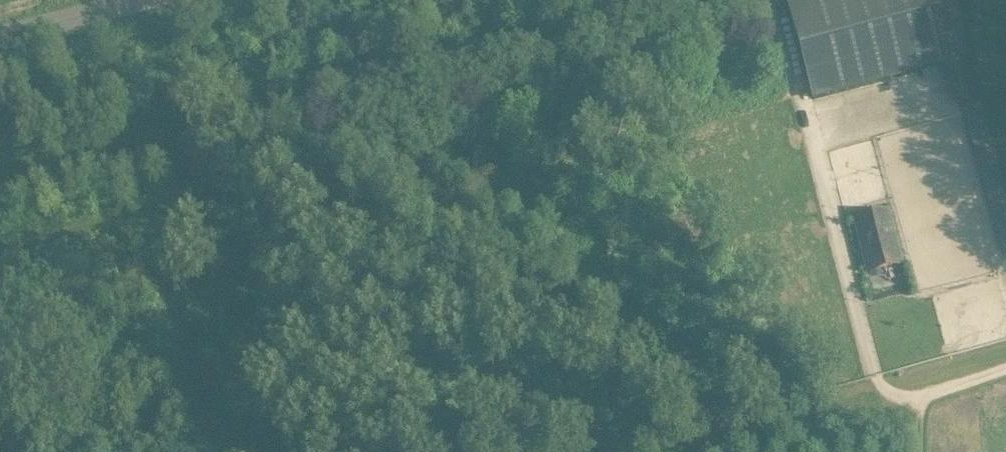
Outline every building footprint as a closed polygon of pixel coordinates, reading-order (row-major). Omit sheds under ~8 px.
[(810,99),(966,58),(950,0),(793,0),(784,2),(810,99)] [(886,213),(851,223),(863,267),(899,258),(886,213)]
